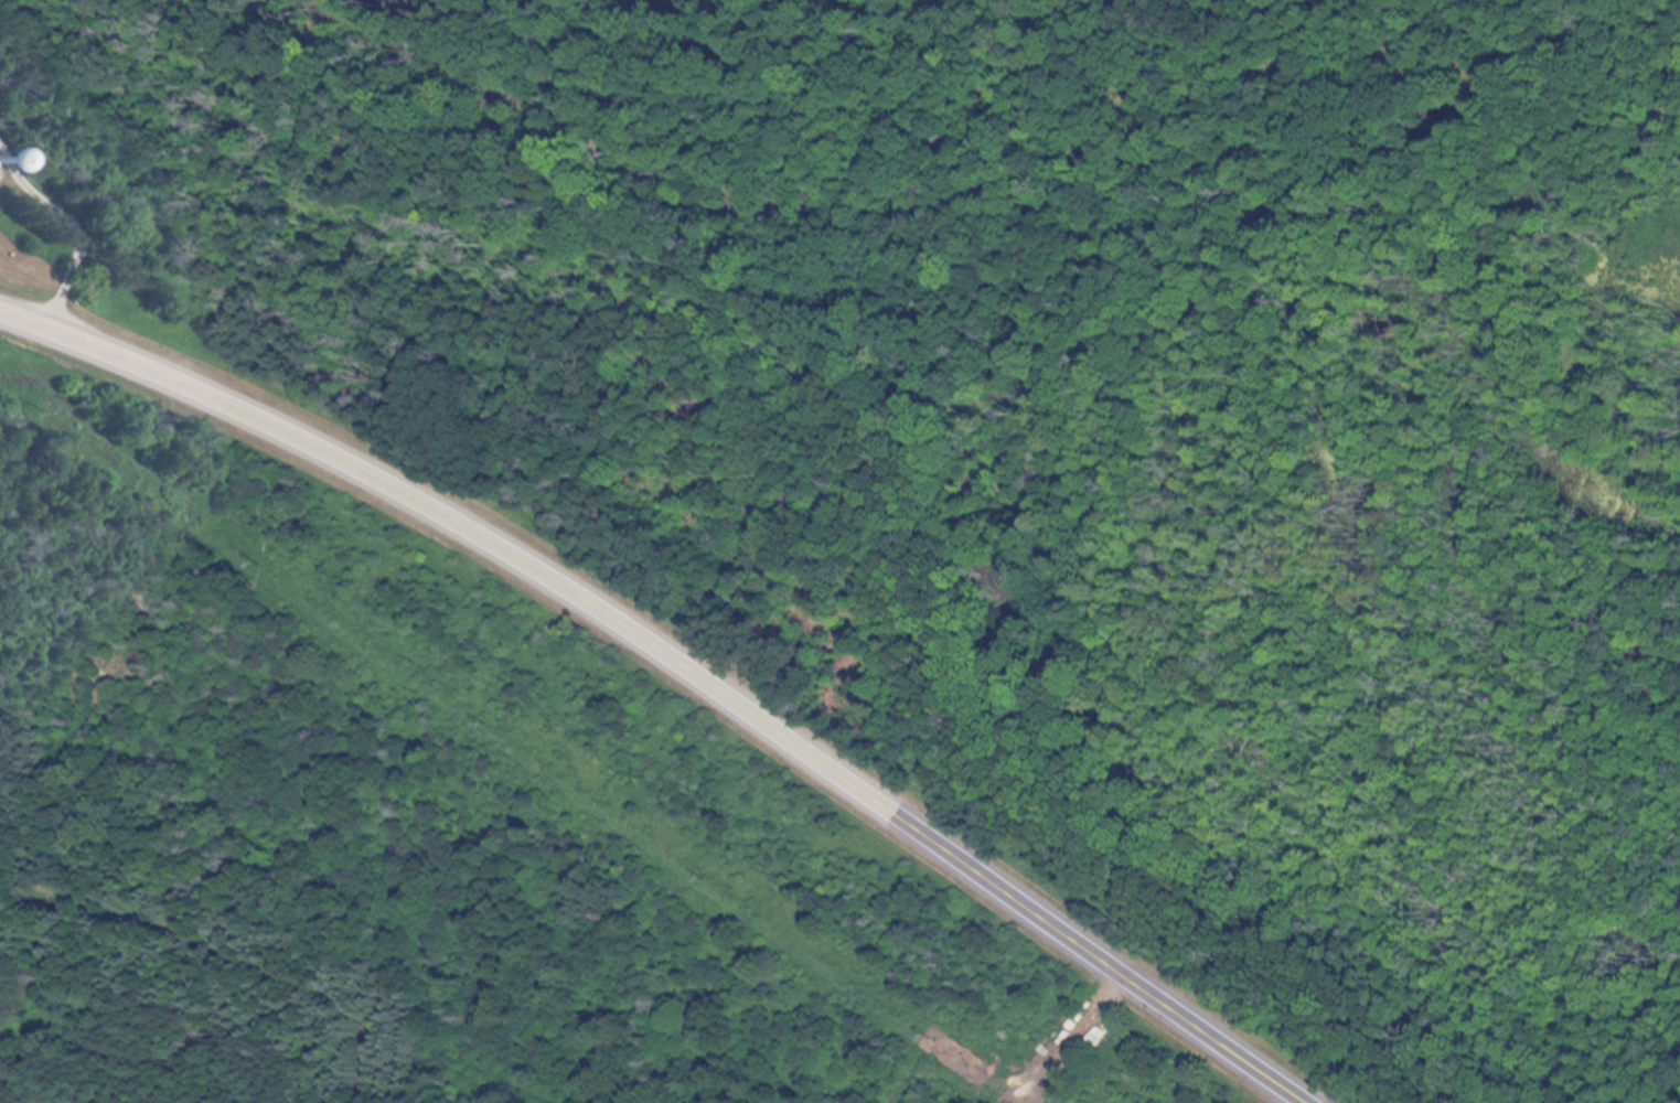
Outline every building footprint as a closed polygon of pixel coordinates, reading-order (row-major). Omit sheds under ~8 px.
[(17,147),(0,147),(0,168),(17,168),(17,147)]
